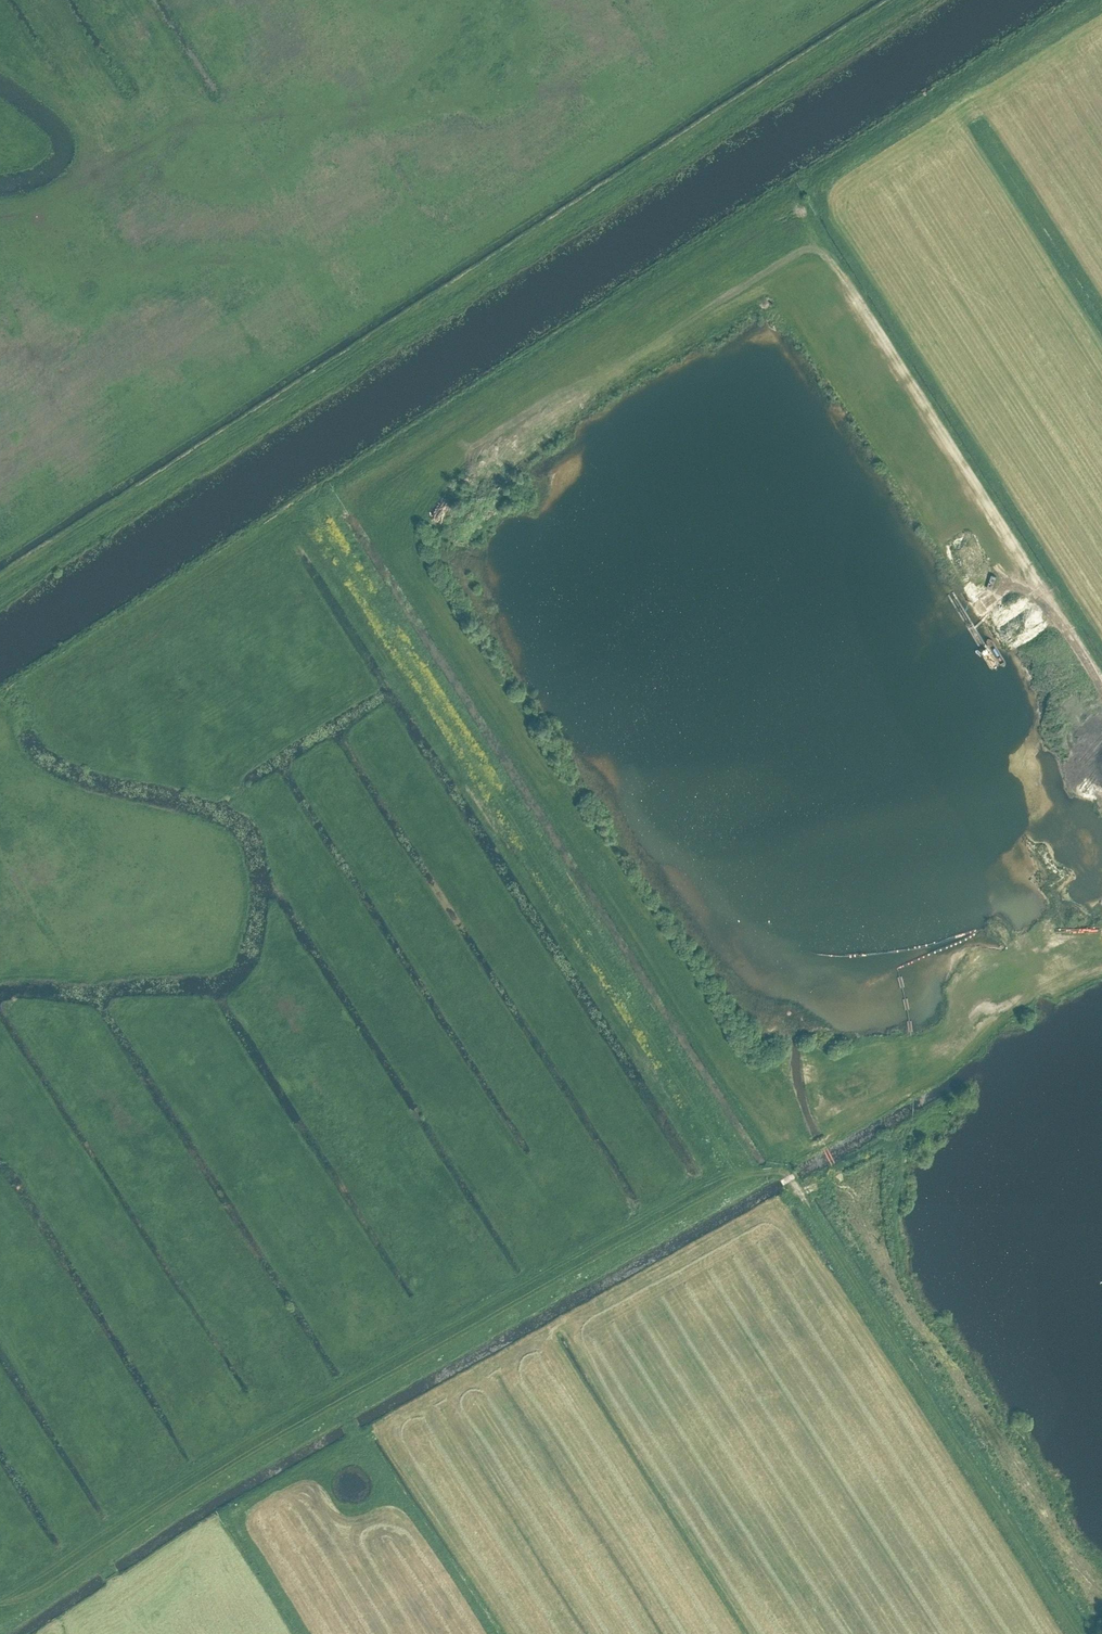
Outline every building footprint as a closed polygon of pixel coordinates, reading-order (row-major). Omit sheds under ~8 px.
[(1072,669),(1074,664),(1063,660),(1061,666),(1072,669)] [(1030,676),(1035,672),(1031,668),(1021,676),(1030,688),(1036,683),(1030,676)]
